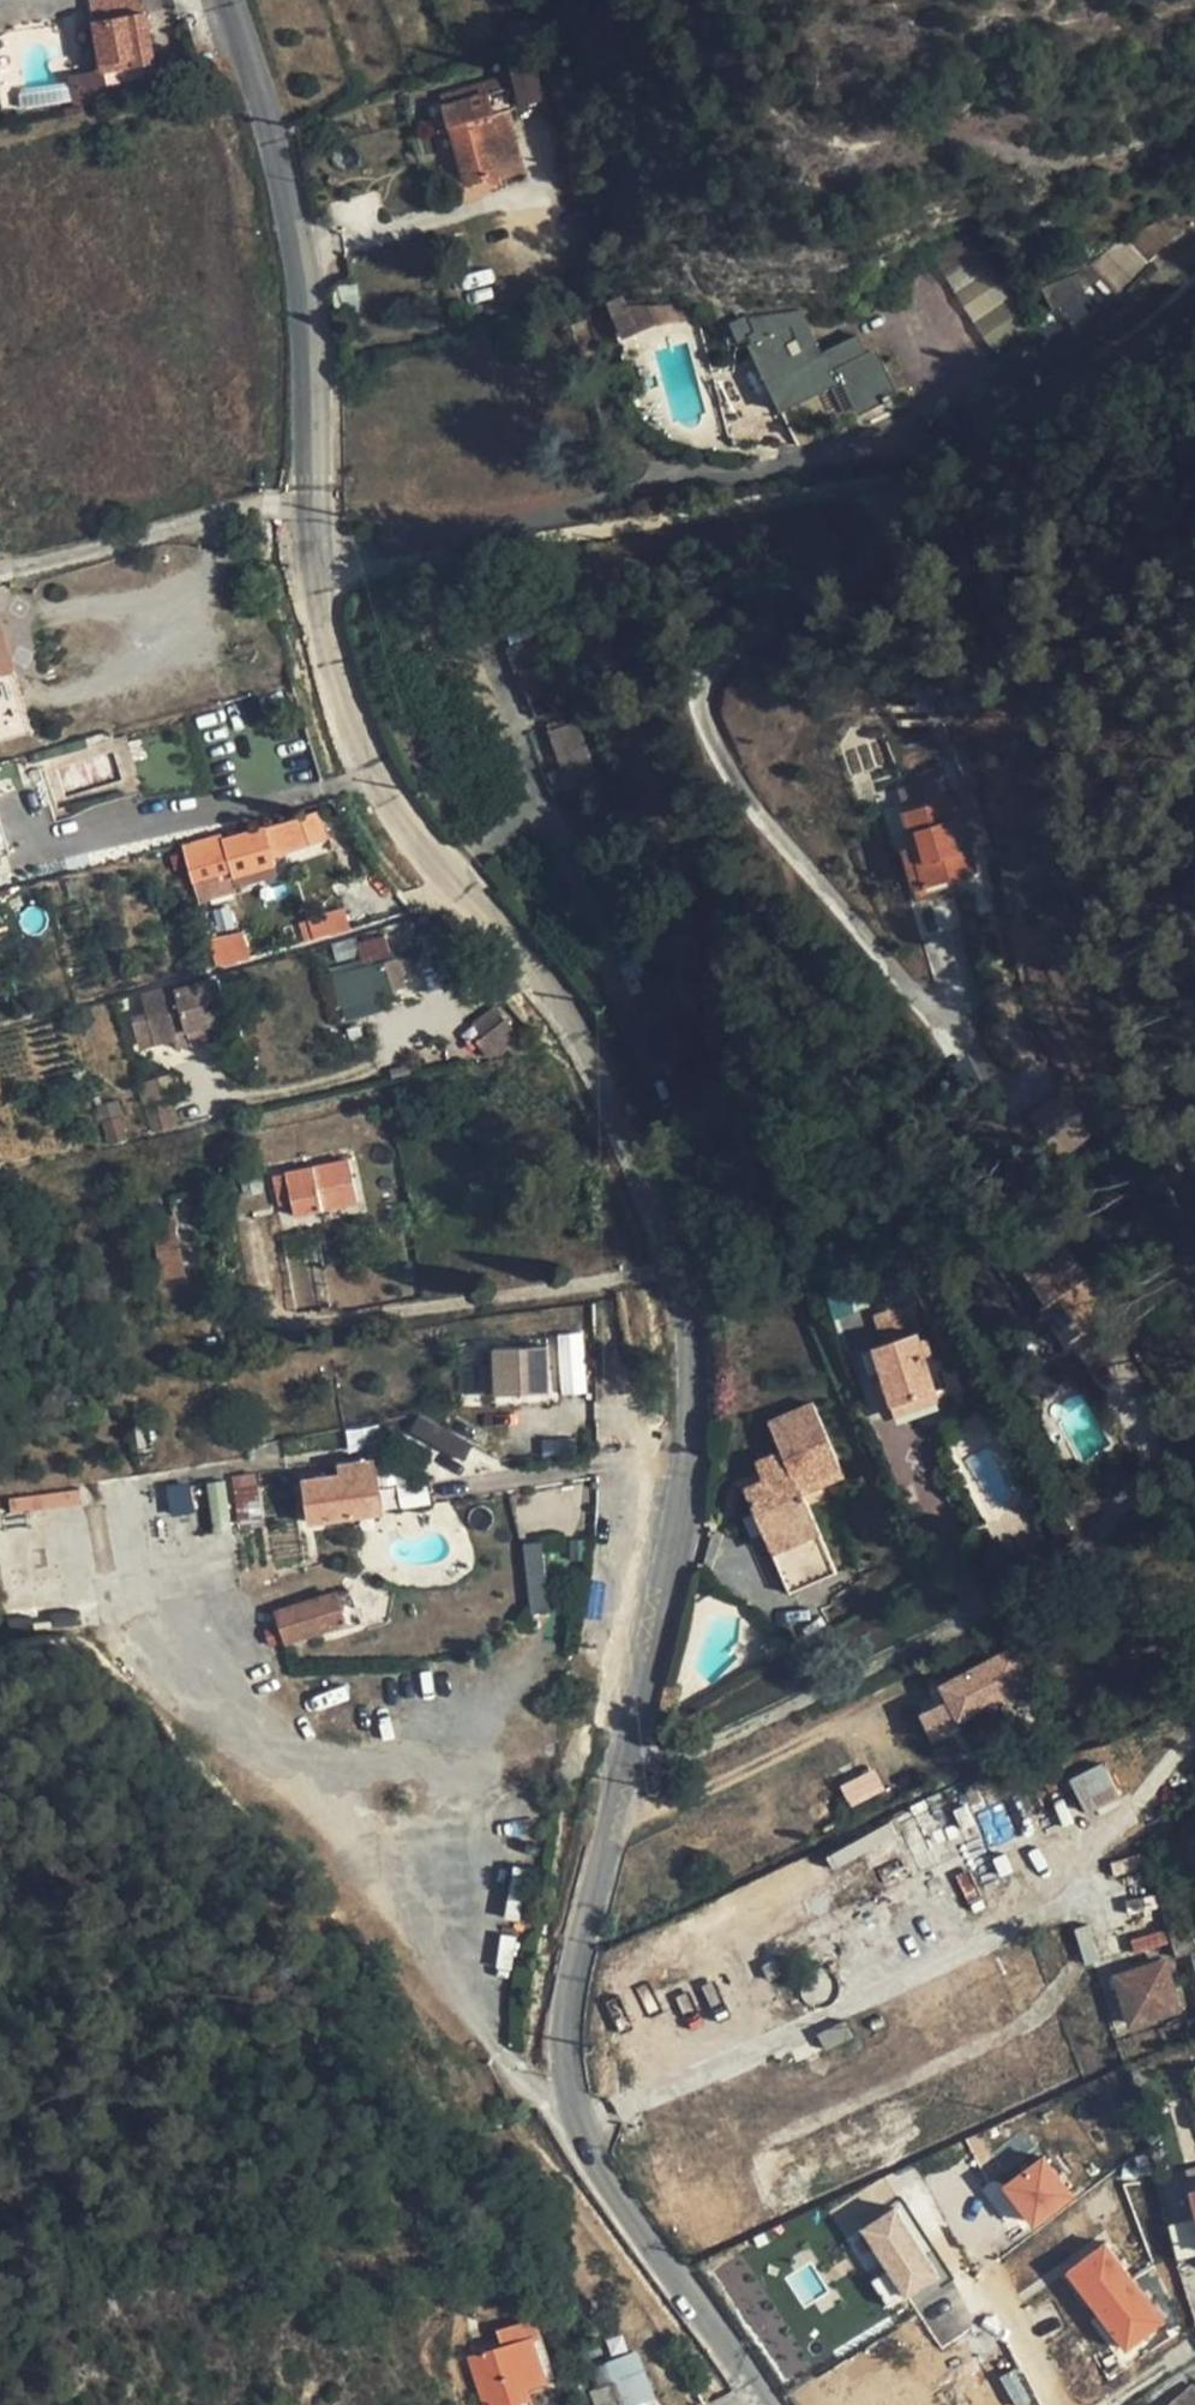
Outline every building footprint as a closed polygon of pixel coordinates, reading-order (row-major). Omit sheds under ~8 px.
[(139,0),(101,0),(89,2),(102,73),(154,63),(146,13),(141,13),(139,0)] [(510,86),(515,107),(519,120),(545,112),(529,55),(503,63),(506,74),(510,86)] [(443,106),(510,86),(506,74),(440,94),(443,106)] [(497,174),(499,180),(523,173),(506,110),(515,107),(510,86),(443,106),(466,183),(497,174)] [(1148,223),(1156,248),(1182,240),(1173,215),(1148,223)] [(996,352),(1036,323),(983,250),(979,253),(959,225),(931,245),(940,257),(933,262),(996,352)] [(1122,236),(1146,263),(1158,252),(1133,225),(1122,236)] [(1116,291),(1146,263),(1122,236),(1091,266),(1116,291)] [(497,242),(486,245),(487,251),(499,248),(497,242)] [(485,278),(465,283),(471,308),(491,303),(485,278)] [(668,315),(684,317),(685,304),(668,301),(668,315)] [(874,350),(866,355),(855,360),(846,343),(820,356),(799,314),(748,319),(755,336),(750,338),(783,408),(843,379),(859,411),(896,392),(874,350)] [(755,336),(748,319),(734,324),(741,342),(750,338),(755,336)] [(855,360),(866,355),(857,337),(846,343),(855,360)] [(13,668),(0,626),(0,673),(13,668)] [(519,671),(547,661),(552,659),(543,633),(509,644),(519,671)] [(519,671),(525,691),(534,717),(564,706),(547,661),(519,671)] [(529,719),(534,717),(525,691),(520,692),(529,719)] [(576,721),(549,731),(569,792),(597,781),(576,721)] [(974,793),(902,813),(912,846),(922,885),(947,878),(976,871),(970,847),(988,841),(974,793)] [(232,878),(275,866),(265,830),(223,841),(222,837),(182,848),(191,882),(231,871),(232,878)] [(913,887),(916,887),(922,885),(912,846),(903,850),(913,887)] [(191,882),(198,905),(236,894),(236,890),(278,878),(275,866),(232,878),(231,871),(191,882)] [(951,891),(947,878),(922,885),(916,887),(919,899),(951,891)] [(297,945),(333,934),(328,917),(292,927),(297,945)] [(215,966),(250,960),(245,931),(210,937),(215,966)] [(381,994),(407,987),(398,954),(366,964),(368,971),(375,969),(381,994)] [(368,971),(366,964),(328,973),(341,1023),(383,1012),(378,995),(381,994),(375,969),(368,971)] [(176,1034),(220,1024),(229,1022),(218,981),(178,992),(177,986),(162,989),(161,991),(141,996),(147,1018),(132,1022),(138,1044),(152,1040),(153,1045),(177,1040),(176,1034)] [(500,1057),(508,1050),(521,1039),(495,1011),(477,1029),(485,1037),(476,1044),(490,1059),(496,1053),(500,1057)] [(234,1021),(229,1022),(220,1024),(224,1039),(241,1035),(240,1030),(236,1030),(234,1021)] [(179,1050),(224,1039),(220,1024),(176,1034),(177,1040),(179,1050)] [(532,1051),(521,1039),(508,1050),(514,1056),(532,1051)] [(166,1080),(140,1087),(153,1131),(178,1123),(166,1080)] [(1066,1156),(1094,1134),(1061,1093),(1033,1115),(1066,1156)] [(113,1097),(100,1101),(108,1124),(119,1120),(113,1097)] [(357,1204),(349,1163),(273,1177),(279,1207),(290,1204),(293,1217),(357,1204)] [(1035,1235),(1041,1244),(1057,1234),(1064,1229),(1057,1219),(1035,1235)] [(153,1226),(160,1263),(180,1259),(173,1222),(153,1226)] [(1041,1308),(1067,1346),(1104,1320),(1079,1283),(1087,1278),(1057,1234),(1041,1244),(1016,1261),(1046,1305),(1041,1308)] [(183,1274),(180,1259),(160,1263),(163,1278),(183,1274)] [(856,1307),(846,1278),(830,1284),(839,1313),(856,1307)] [(924,1357),(918,1340),(907,1305),(873,1316),(882,1344),(873,1347),(894,1416),(938,1402),(924,1357)] [(560,1394),(587,1392),(583,1332),(555,1334),(560,1394)] [(928,1337),(918,1340),(924,1357),(933,1354),(928,1337)] [(549,1393),(548,1348),(493,1350),(493,1365),(480,1365),(481,1395),(549,1393)] [(771,1553),(820,1532),(803,1493),(843,1476),(813,1402),(768,1422),(780,1451),(755,1461),(763,1479),(744,1488),(771,1553)] [(473,1445),(462,1439),(423,1417),(413,1435),(463,1463),(473,1445)] [(381,1514),(374,1465),(339,1470),(340,1476),(303,1481),(308,1524),(381,1514)] [(183,1469),(147,1475),(151,1499),(187,1493),(183,1469)] [(246,1580),(270,1577),(256,1474),(231,1477),(246,1580)] [(137,1476),(0,1499),(0,1585),(2,1597),(0,1598),(0,1631),(2,1645),(100,1628),(92,1583),(150,1573),(134,1480),(138,1479),(137,1476)] [(820,1532),(771,1553),(788,1592),(836,1571),(820,1532)] [(585,1546),(571,1546),(572,1563),(585,1563),(585,1546)] [(541,1549),(524,1550),(532,1613),(548,1610),(541,1549)] [(347,1629),(357,1625),(346,1591),(336,1595),(345,1624),(347,1629)] [(286,1642),(345,1624),(336,1595),(277,1614),(286,1642)] [(941,1686),(958,1719),(1028,1683),(1012,1649),(941,1686)] [(1102,1764),(1070,1779),(1087,1812),(1118,1796),(1102,1764)] [(842,1781),(848,1803),(883,1794),(877,1772),(842,1781)] [(494,1974),(511,1977),(517,1937),(500,1934),(494,1974)] [(1179,2010),(1165,1961),(1115,1976),(1129,2025),(1179,2010)] [(845,2021),(817,2033),(825,2049),(852,2037),(845,2021)] [(1041,2154),(999,2188),(1033,2230),(1075,2196),(1041,2154)] [(968,2166),(854,2219),(883,2281),(997,2227),(968,2166)] [(1187,2172),(1194,2205),(1194,2170),(1187,2172)] [(1106,2240),(1062,2270),(1121,2355),(1165,2325),(1106,2240)] [(528,2384),(555,2375),(535,2317),(513,2323),(519,2343),(472,2358),(482,2387),(487,2404),(510,2404),(517,2403),(513,2389),(528,2384)] [(594,2390),(612,2383),(620,2404),(636,2404),(654,2398),(636,2351),(605,2362),(606,2363),(587,2371),(594,2390)] [(612,2383),(594,2390),(588,2392),(593,2404),(620,2404),(612,2383)] [(532,2398),(528,2384),(513,2389),(517,2403),(532,2398)] [(482,2387),(471,2391),(475,2404),(487,2404),(482,2387)] [(1192,2387),(1171,2404),(1194,2404),(1194,2390),(1192,2387)]
